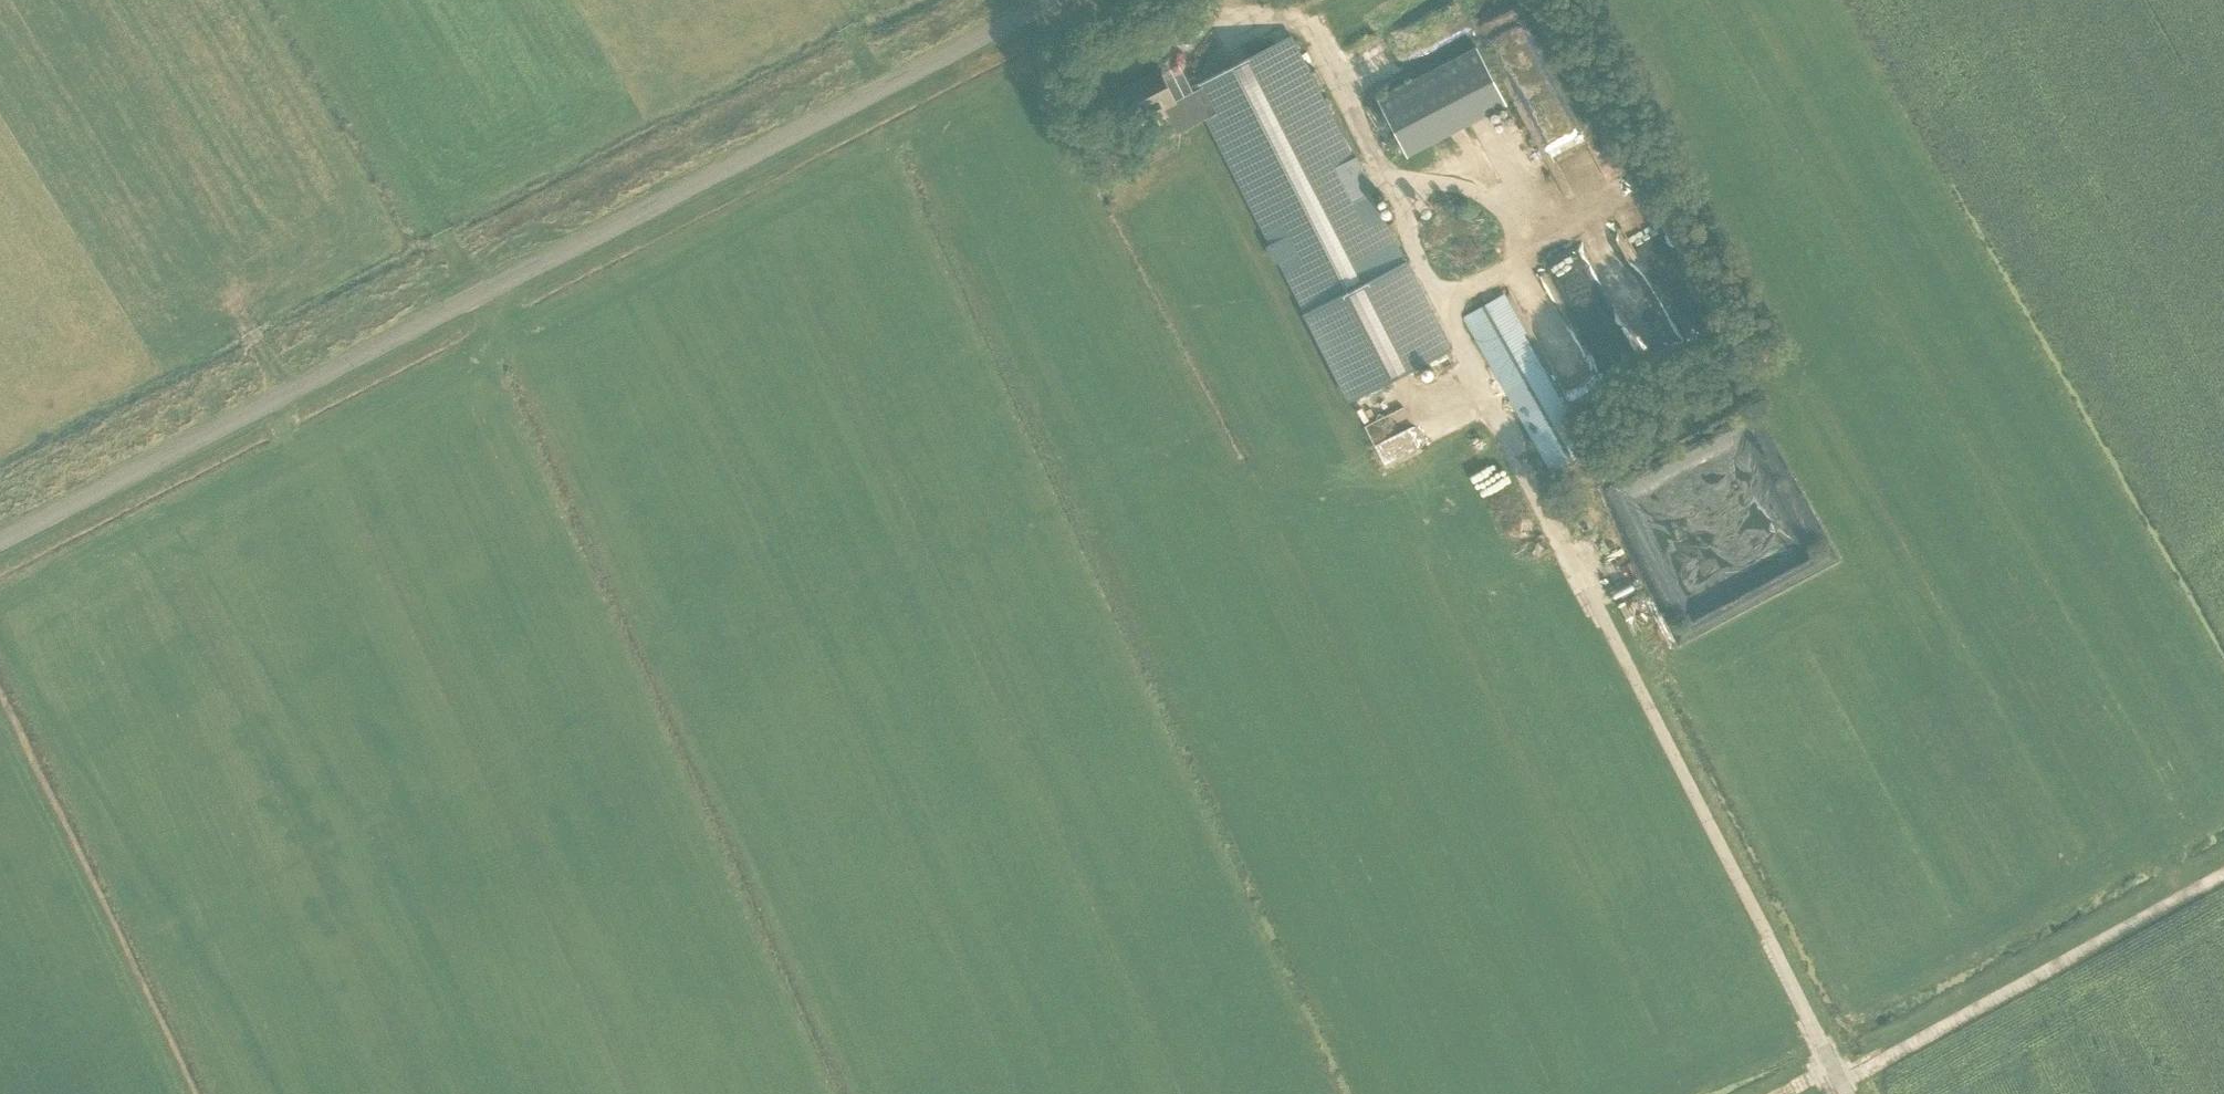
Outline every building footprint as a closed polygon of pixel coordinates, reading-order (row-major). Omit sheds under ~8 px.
[(1450,350),(1406,263),(1290,37),(1192,87),(1194,92),(1176,101),(1160,69),(1115,93),(1131,125),(1165,108),(1178,133),(1208,117),(1308,314),(1303,317),(1349,404),(1450,350)] [(1503,99),(1476,39),(1374,85),(1389,116),(1393,114),(1406,143),(1503,99)] [(1598,182),(1540,69),(1518,80),(1576,194),(1598,182)] [(1431,220),(1429,223),(1426,229),(1424,240),(1426,250),(1431,260),(1438,267),(1448,272),(1458,274),(1468,272),(1478,267),(1485,260),(1490,250),(1492,240),(1490,229),(1485,220),(1478,213),(1468,208),(1458,206),(1448,208),(1438,213),(1431,220)] [(1717,324),(1654,208),(1621,225),(1684,342),(1717,324)] [(1608,231),(1587,239),(1598,269),(1619,261),(1608,231)] [(1603,270),(1617,297),(1635,288),(1621,261),(1603,270)] [(1504,294),(1474,311),(1465,316),(1553,471),(1592,449),(1504,294)] [(1370,436),(1407,417),(1399,402),(1363,421),(1370,436)] [(1710,432),(1620,475),(1627,491),(1718,449),(1710,432)] [(1533,528),(1514,496),(1517,494),(1490,449),(1456,470),(1503,546),(1533,528)] [(1621,476),(1609,481),(1617,503),(1629,498),(1621,476)] [(1636,507),(1623,511),(1630,540),(1644,537),(1636,507)] [(1684,601),(1651,539),(1637,546),(1670,608),(1684,601)]
